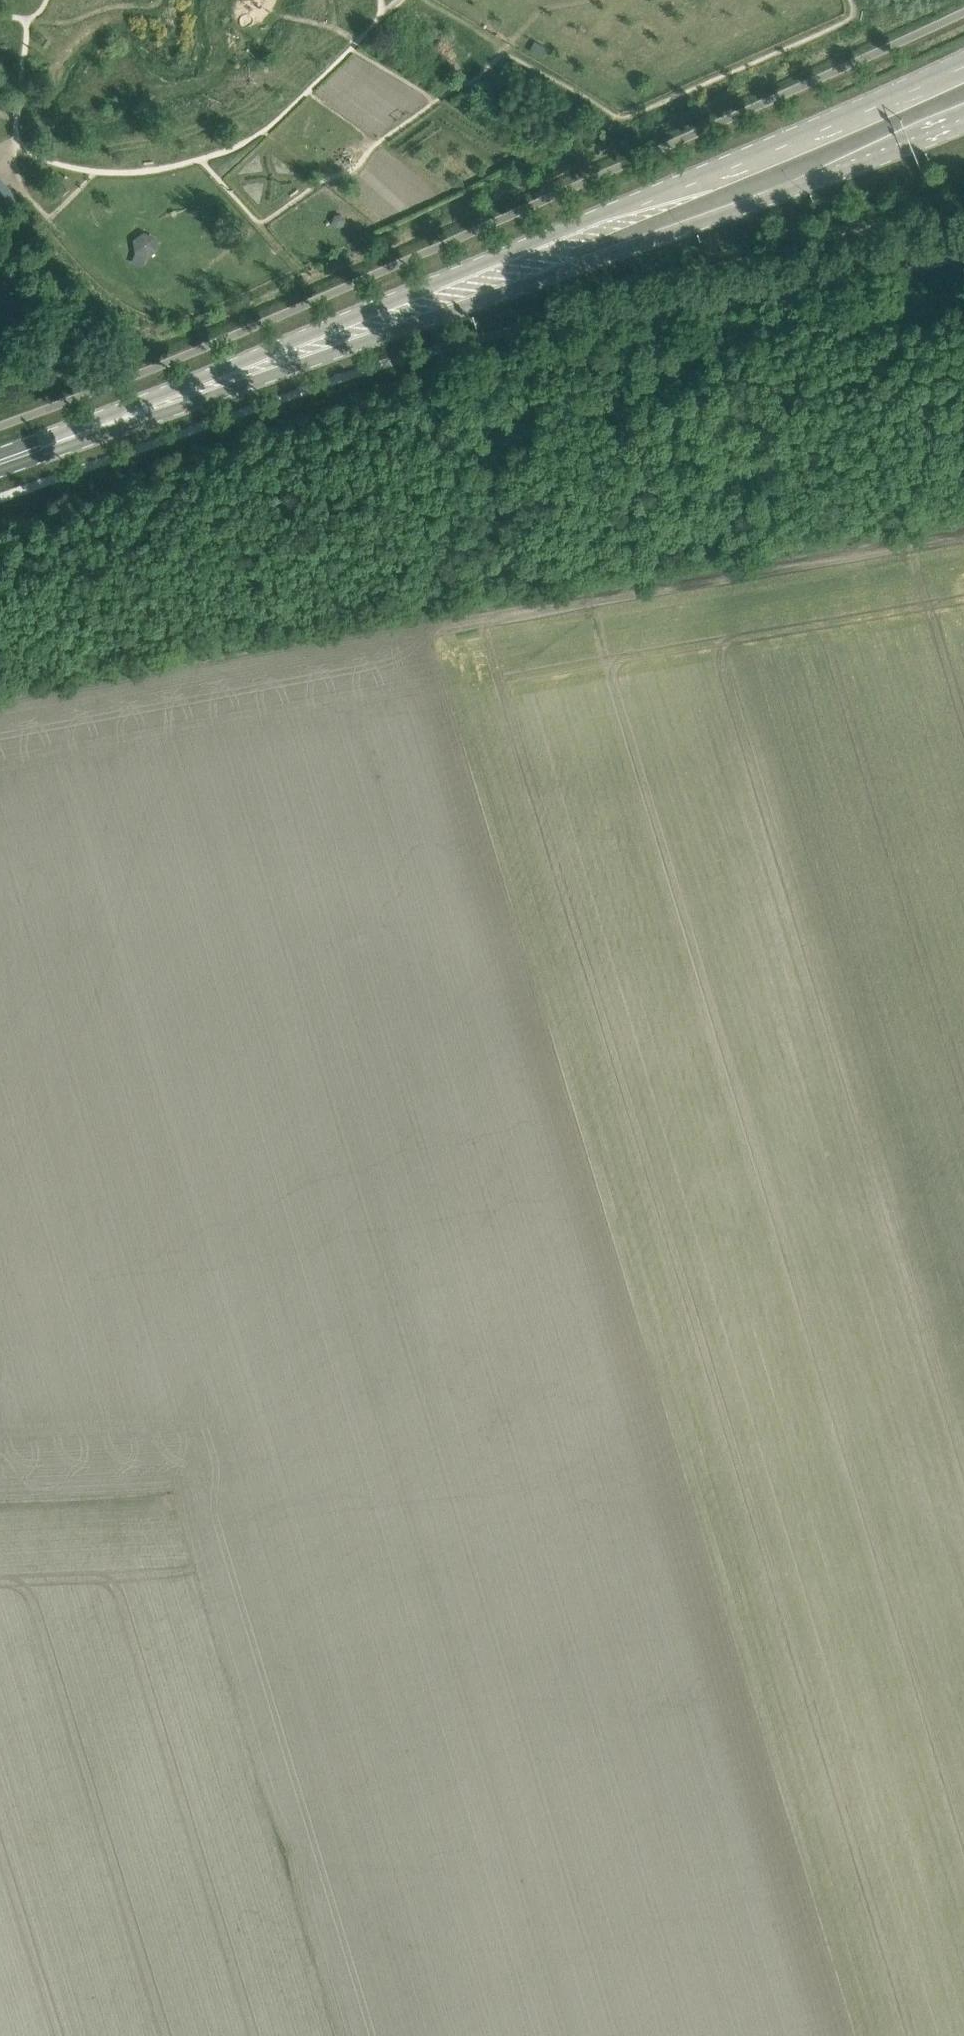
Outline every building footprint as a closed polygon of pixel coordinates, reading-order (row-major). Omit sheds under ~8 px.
[(0,178),(0,201),(7,209),(18,199),(0,178)]
